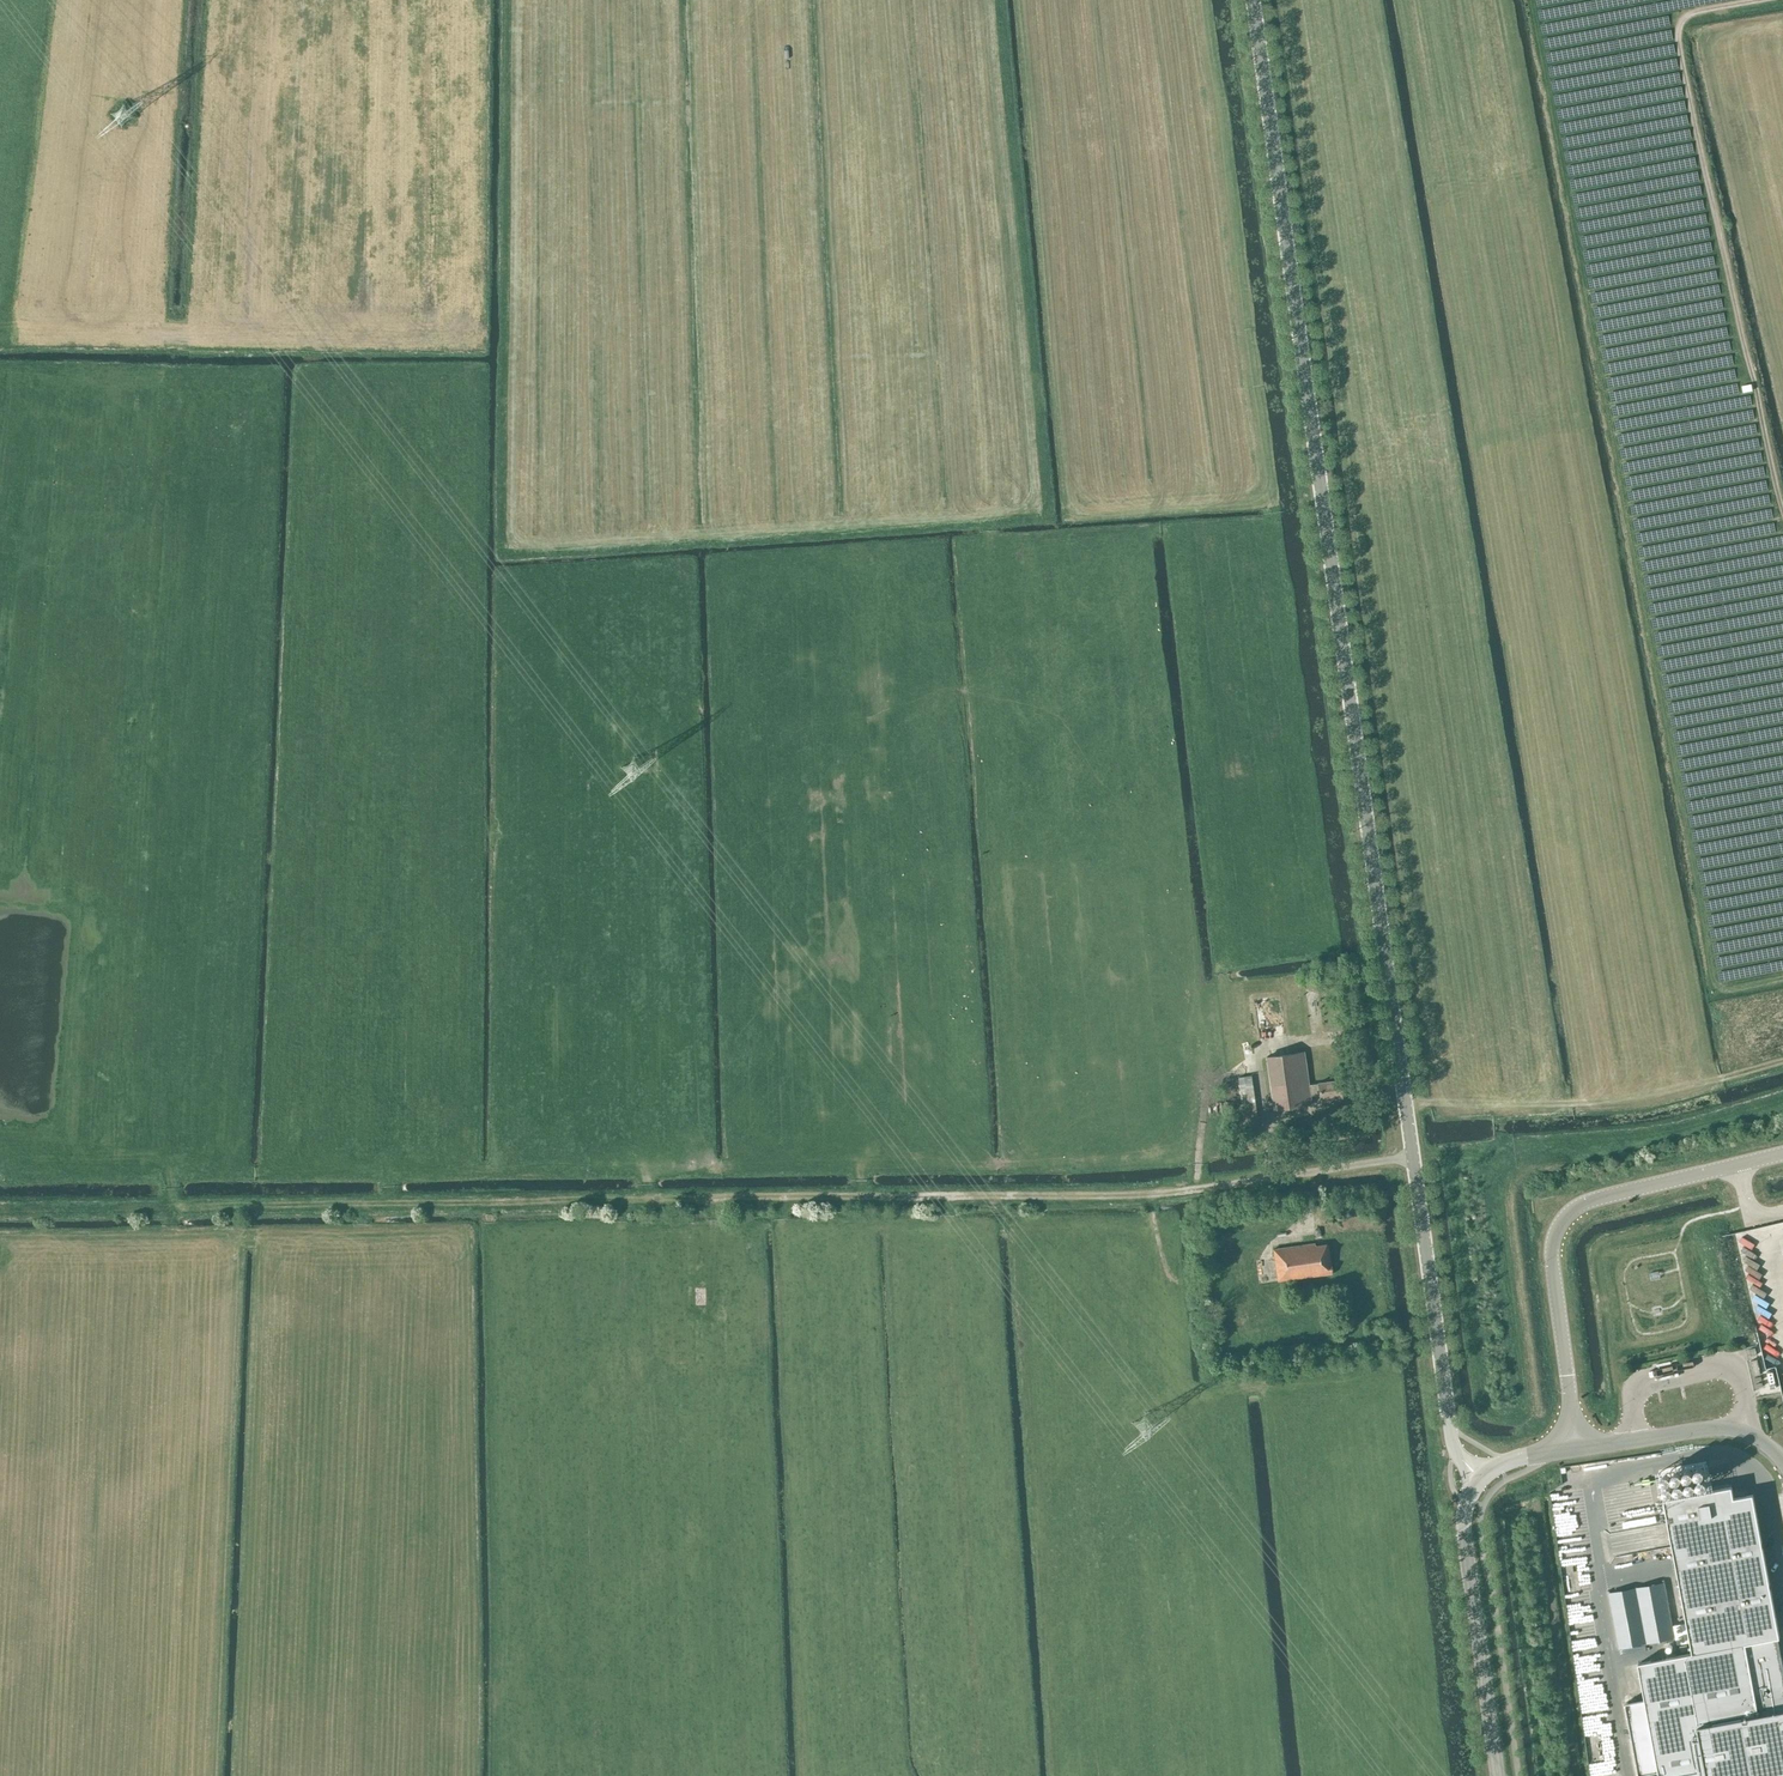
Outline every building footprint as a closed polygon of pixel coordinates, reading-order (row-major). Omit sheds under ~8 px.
[(1310,1095),(1309,1085),(1304,1052),(1266,1057),(1275,1109),(1311,1103),(1310,1095)] [(1259,1126),(1252,1075),(1238,1077),(1239,1087),(1219,1090),(1225,1131),(1259,1126)] [(1309,1085),(1310,1095),(1320,1094),(1321,1098),(1342,1095),(1339,1080),(1318,1083),(1309,1085)] [(1316,1246),(1315,1243),(1314,1234),(1303,1236),(1304,1245),(1274,1249),(1278,1281),(1332,1274),(1331,1263),(1328,1244),(1316,1246)] [(1365,1261),(1356,1261),(1356,1278),(1366,1278),(1365,1261)] [(1757,1300),(1753,1301),(1763,1342),(1770,1340),(1769,1334),(1771,1334),(1770,1328),(1771,1328),(1765,1305),(1759,1307),(1757,1300)] [(1782,1348),(1756,1346),(1778,1354),(1773,1357),(1779,1369),(1782,1370),(1782,1349),(1782,1348)] [(1760,1375),(1758,1360),(1752,1362),(1754,1377),(1760,1375)] [(1626,1703),(1639,1773),(1659,1770),(1660,1775),(1782,1775),(1782,1659),(1779,1637),(1780,1637),(1753,1494),(1734,1498),(1732,1487),(1664,1499),(1693,1653),(1639,1663),(1646,1699),(1626,1703)]
